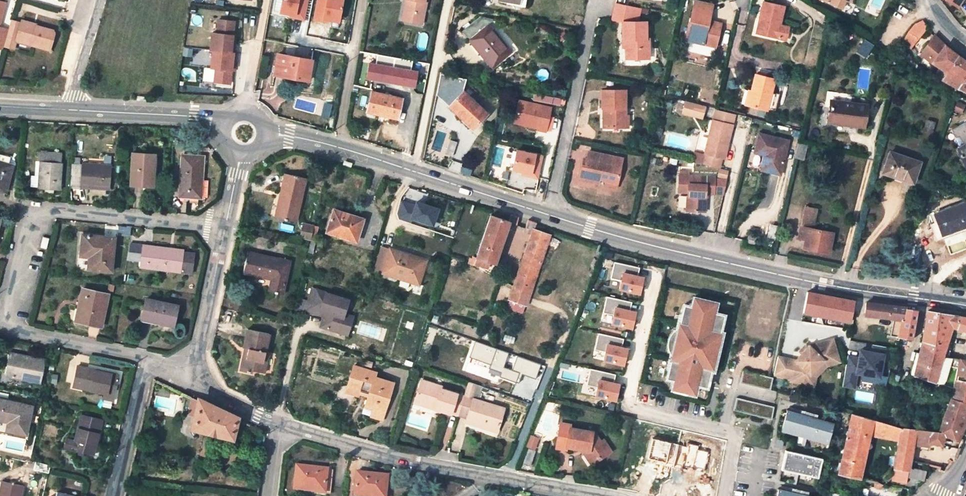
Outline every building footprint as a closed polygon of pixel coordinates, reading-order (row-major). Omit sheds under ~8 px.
[(278,14),(305,21),(309,0),(281,0),(278,14)] [(313,20),(338,26),(344,0),(317,0),(313,20)] [(408,0),(404,22),(421,25),(426,3),(424,3),(424,0),(408,0)] [(841,10),(845,1),(849,3),(850,0),(821,0),(841,10)] [(685,40),(715,47),(719,29),(707,26),(708,21),(711,6),(694,2),(685,40)] [(625,40),(625,47),(626,54),(630,55),(630,59),(648,59),(648,47),(645,47),(645,42),(644,22),(636,22),(639,8),(615,3),(612,20),(622,22),(622,40),(625,40)] [(783,7),(763,3),(755,33),(783,39),(786,27),(779,26),(783,7)] [(515,60),(488,24),(493,20),(480,16),(461,32),(494,75),(515,60)] [(233,22),(217,20),(216,34),(211,34),(209,51),(211,52),(209,69),(214,70),(212,84),(228,86),(230,72),(231,63),(233,63),(234,55),(232,54),(233,45),(231,45),(232,36),(233,22)] [(914,25),(901,43),(910,50),(927,27),(922,20),(914,25)] [(7,31),(3,46),(13,49),(16,39),(31,43),(30,45),(49,50),(54,33),(52,32),(36,27),(36,26),(20,21),(20,24),(10,21),(7,31)] [(957,56),(943,46),(933,36),(920,55),(947,73),(944,77),(943,80),(958,89),(965,78),(965,62),(957,56)] [(395,65),(396,57),(378,53),(376,61),(395,65)] [(309,80),(312,60),(277,54),(274,74),(309,80)] [(371,61),(367,77),(392,82),(396,66),(371,61)] [(415,64),(411,89),(419,90),(424,66),(415,64)] [(771,92),(774,80),(755,75),(751,91),(747,105),(774,112),(779,94),(771,92)] [(438,102),(448,108),(460,95),(442,81),(438,102)] [(606,108),(606,128),(626,128),(627,115),(624,116),(624,109),(624,90),(602,91),(602,108),(603,108),(606,108)] [(372,92),(366,112),(376,115),(377,111),(386,114),(386,117),(396,119),(401,99),(372,92)] [(448,108),(476,139),(490,123),(463,92),(460,95),(448,108)] [(534,100),(560,106),(562,98),(535,92),(534,100)] [(708,106),(686,100),(682,114),(705,119),(708,106)] [(866,105),(830,101),(827,123),(863,127),(866,105)] [(554,111),(519,106),(515,134),(548,141),(554,111)] [(715,108),(712,120),(733,125),(736,114),(715,108)] [(733,125),(712,120),(701,164),(719,168),(721,159),(722,159),(726,145),(728,145),(733,125)] [(933,123),(926,121),(924,130),(931,132),(933,123)] [(788,140),(758,133),(754,152),(764,155),(770,156),(766,171),(780,175),(788,140)] [(797,143),(794,157),(803,160),(807,145),(797,143)] [(956,150),(964,165),(965,164),(965,144),(956,150)] [(622,159),(588,152),(586,160),(585,166),(581,165),(578,179),(599,183),(599,180),(605,181),(617,183),(622,159)] [(919,162),(889,152),(883,173),(893,177),(894,175),(913,181),(919,162)] [(37,191),(45,192),(53,193),(59,193),(62,157),(37,154),(36,165),(39,165),(37,191)] [(770,156),(764,155),(760,170),(766,171),(770,156)] [(155,160),(133,158),(130,191),(152,192),(155,160)] [(517,159),(514,179),(540,185),(544,162),(517,159)] [(205,163),(183,161),(180,203),(201,204),(205,163)] [(79,168),(71,167),(70,190),(77,191),(77,193),(89,194),(89,192),(108,193),(111,169),(79,167),(79,168)] [(306,179),(284,174),(282,184),(285,185),(282,200),(279,199),(275,218),(295,223),(306,179)] [(714,177),(678,175),(677,192),(687,192),(686,211),(704,212),(705,193),(713,194),(714,177)] [(414,204),(400,199),(397,213),(402,219),(435,228),(440,208),(416,200),(414,204)] [(934,214),(937,222),(930,225),(936,242),(965,230),(965,206),(965,203),(934,214)] [(806,234),(805,239),(804,248),(829,253),(833,233),(811,229),(812,224),(813,225),(816,209),(805,206),(799,233),(806,234)] [(362,220),(333,210),(327,231),(346,237),(346,239),(356,242),(362,220)] [(519,217),(510,214),(507,221),(509,222),(517,224),(519,217)] [(507,221),(490,215),(476,258),(488,262),(494,264),(509,222),(507,221)] [(528,220),(523,233),(531,236),(533,229),(534,226),(535,227),(537,223),(528,220)] [(526,305),(550,234),(533,229),(531,236),(512,290),(509,299),(526,305)] [(345,240),(346,239),(346,237),(327,231),(326,234),(345,240)] [(114,241),(82,238),(80,260),(88,261),(87,272),(110,274),(114,241)] [(410,256),(382,247),(375,271),(400,279),(409,282),(418,285),(424,264),(408,259),(410,256)] [(182,255),(141,250),(138,271),(190,278),(192,259),(181,257),(182,255)] [(289,262),(247,252),(242,274),(271,280),(268,292),(282,295),(289,262)] [(487,268),(488,262),(477,259),(475,265),(487,268)] [(409,282),(400,279),(398,286),(407,289),(409,282)] [(645,284),(623,279),(619,297),(640,302),(645,284)] [(349,300),(312,289),(308,302),(311,303),(310,308),(324,312),(320,326),(339,332),(344,315),(349,300)] [(851,322),(855,302),(794,290),(790,310),(851,322)] [(80,293),(77,307),(82,308),(78,325),(99,330),(106,298),(80,293)] [(714,313),(716,303),(693,298),(691,307),(684,305),(681,316),(686,317),(685,323),(680,322),(678,322),(669,361),(670,361),(675,362),(674,368),(669,367),(666,378),(674,380),(672,389),(695,395),(697,385),(707,387),(709,377),(704,376),(706,369),(708,369),(716,332),(719,333),(724,315),(714,313)] [(309,311),(310,308),(311,303),(308,302),(297,299),(293,314),(302,309),(309,311)] [(176,308),(143,302),(140,321),(155,325),(154,328),(171,331),(173,326),(176,308)] [(866,302),(865,315),(895,319),(891,337),(912,340),(917,310),(905,309),(905,307),(866,302)] [(74,324),(78,325),(82,308),(77,307),(74,324)] [(953,388),(951,398),(965,403),(965,360),(949,357),(944,356),(945,345),(950,346),(953,327),(965,332),(965,318),(927,311),(920,348),(914,376),(953,388)] [(344,315),(339,332),(347,335),(353,317),(344,315)] [(638,319),(616,315),(613,332),(633,336),(638,319)] [(413,323),(406,321),(404,328),(411,330),(413,323)] [(269,334),(247,330),(243,348),(248,349),(246,358),(243,357),(240,371),(252,374),(252,371),(263,373),(268,352),(265,352),(269,334)] [(711,370),(713,370),(721,333),(719,333),(716,332),(708,369),(711,370)] [(353,339),(337,334),(334,343),(350,348),(351,344),(353,339)] [(777,357),(773,374),(791,378),(790,381),(807,385),(810,374),(823,359),(837,354),(832,340),(809,346),(795,360),(777,357)] [(860,356),(848,354),(843,386),(858,389),(860,374),(884,378),(888,352),(861,348),(860,356)] [(630,357),(609,352),(604,370),(624,375),(630,357)] [(807,385),(813,386),(816,376),(826,365),(839,361),(837,354),(823,359),(810,374),(807,385)] [(27,363),(6,359),(1,382),(37,389),(41,366),(32,364),(31,369),(26,368),(27,363)] [(354,375),(351,374),(346,392),(357,396),(358,394),(359,391),(368,394),(364,407),(373,409),(383,413),(393,383),(374,378),(376,373),(356,367),(354,375)] [(740,384),(767,390),(769,377),(742,371),(740,384)] [(116,381),(75,372),(70,393),(110,402),(116,381)] [(899,413),(905,414),(910,393),(914,380),(910,379),(908,388),(906,387),(904,391),(899,413)] [(441,387),(421,380),(415,400),(435,406),(434,408),(450,414),(457,394),(440,389),(441,387)] [(464,396),(471,399),(476,385),(468,382),(464,396)] [(623,391),(601,387),(595,405),(616,410),(623,391)] [(464,396),(457,394),(450,414),(457,416),(464,396)] [(186,413),(196,416),(200,401),(189,396),(186,413)] [(466,418),(471,399),(464,396),(457,416),(466,418)] [(941,445),(944,436),(959,440),(964,426),(965,420),(965,403),(951,398),(939,432),(916,430),(914,440),(919,441),(930,443),(941,445)] [(497,428),(503,409),(471,399),(466,418),(467,419),(465,421),(473,424),(474,421),(497,428)] [(734,411),(767,418),(770,406),(736,399),(734,411)] [(435,406),(415,400),(414,402),(434,408),(435,406)] [(196,416),(194,427),(203,429),(202,434),(219,438),(221,433),(232,436),(236,418),(200,401),(196,416)] [(0,407),(0,426),(3,427),(3,425),(7,425),(4,437),(24,442),(31,414),(0,407)] [(381,419),(383,413),(373,409),(371,416),(381,419)] [(806,416),(787,410),(781,432),(828,445),(833,424),(806,416)] [(838,475),(855,479),(858,468),(865,435),(869,419),(851,414),(838,475)] [(869,419),(865,435),(899,442),(901,428),(869,419)] [(101,425),(79,421),(70,458),(91,463),(101,425)] [(496,431),(497,428),(474,421),(473,424),(496,431)] [(570,425),(560,424),(555,448),(566,450),(566,447),(581,449),(587,450),(588,451),(584,454),(592,465),(600,459),(598,457),(605,452),(600,444),(593,433),(570,429),(570,425)] [(899,442),(894,468),(908,471),(909,469),(910,459),(913,446),(914,440),(916,430),(901,428),(899,442)] [(705,438),(702,447),(714,450),(716,441),(705,438)] [(605,452),(607,454),(611,452),(603,441),(600,444),(605,452)] [(917,461),(919,447),(918,447),(913,446),(910,459),(914,460),(917,461)] [(530,467),(535,451),(528,449),(523,464),(530,467)] [(822,459),(786,451),(782,471),(818,479),(822,459)] [(174,459),(165,457),(164,464),(172,466),(174,459)] [(327,469),(296,466),(294,488),(304,490),(305,488),(325,490),(327,469)] [(50,471),(35,467),(33,475),(48,479),(50,471)] [(891,481),(906,484),(907,478),(908,471),(894,468),(891,481)] [(908,471),(907,478),(921,480),(923,470),(914,468),(914,469),(912,469),(909,469),(908,471)] [(333,470),(327,469),(325,490),(324,493),(331,494),(333,470)] [(357,473),(355,493),(374,495),(385,495),(388,476),(357,473)] [(876,481),(873,487),(876,490),(882,485),(876,481)] [(24,486),(3,482),(0,494),(0,495),(22,495),(24,486)]
